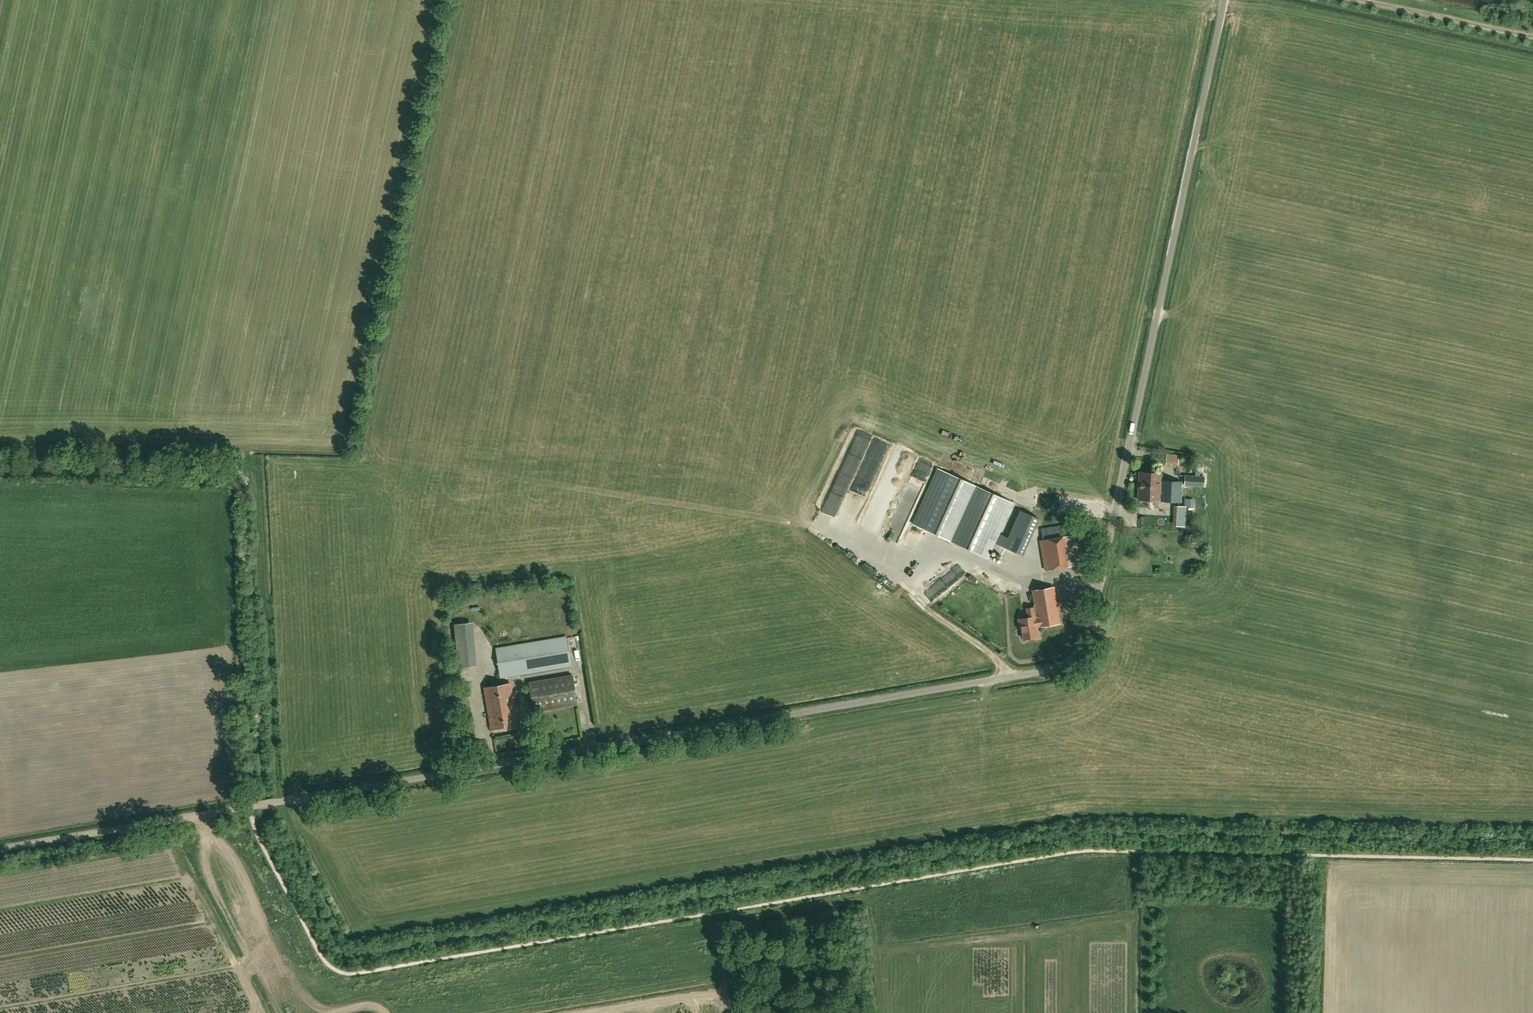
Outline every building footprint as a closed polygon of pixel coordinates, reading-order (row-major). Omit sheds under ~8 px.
[(1166,464),(1178,465),(1178,455),(1166,454),(1166,464)] [(914,524),(987,559),(1012,504),(939,469),(914,524)] [(1179,501),(1180,481),(1161,480),(1161,473),(1139,472),(1138,499),(1179,501)] [(1204,476),(1185,475),(1184,485),(1203,486),(1204,476)] [(999,533),(995,543),(1022,555),(1039,519),(1020,510),(1008,538),(999,533)] [(1082,563),(1077,536),(1077,533),(1040,539),(1045,569),(1082,563)] [(1035,608),(1038,627),(1059,624),(1053,588),(1032,591),(1035,608)] [(1036,628),(1038,627),(1035,608),(1026,609),(1028,618),(1018,620),(1020,629),(1022,629),(1023,640),(1038,637),(1036,628)] [(458,668),(477,666),(473,622),(453,624),(458,668)] [(501,677),(571,666),(566,637),(496,649),(501,677)] [(572,676),(529,684),(533,712),(577,704),(572,676)] [(510,684),(484,689),(492,729),(517,725),(515,710),(510,684)]
